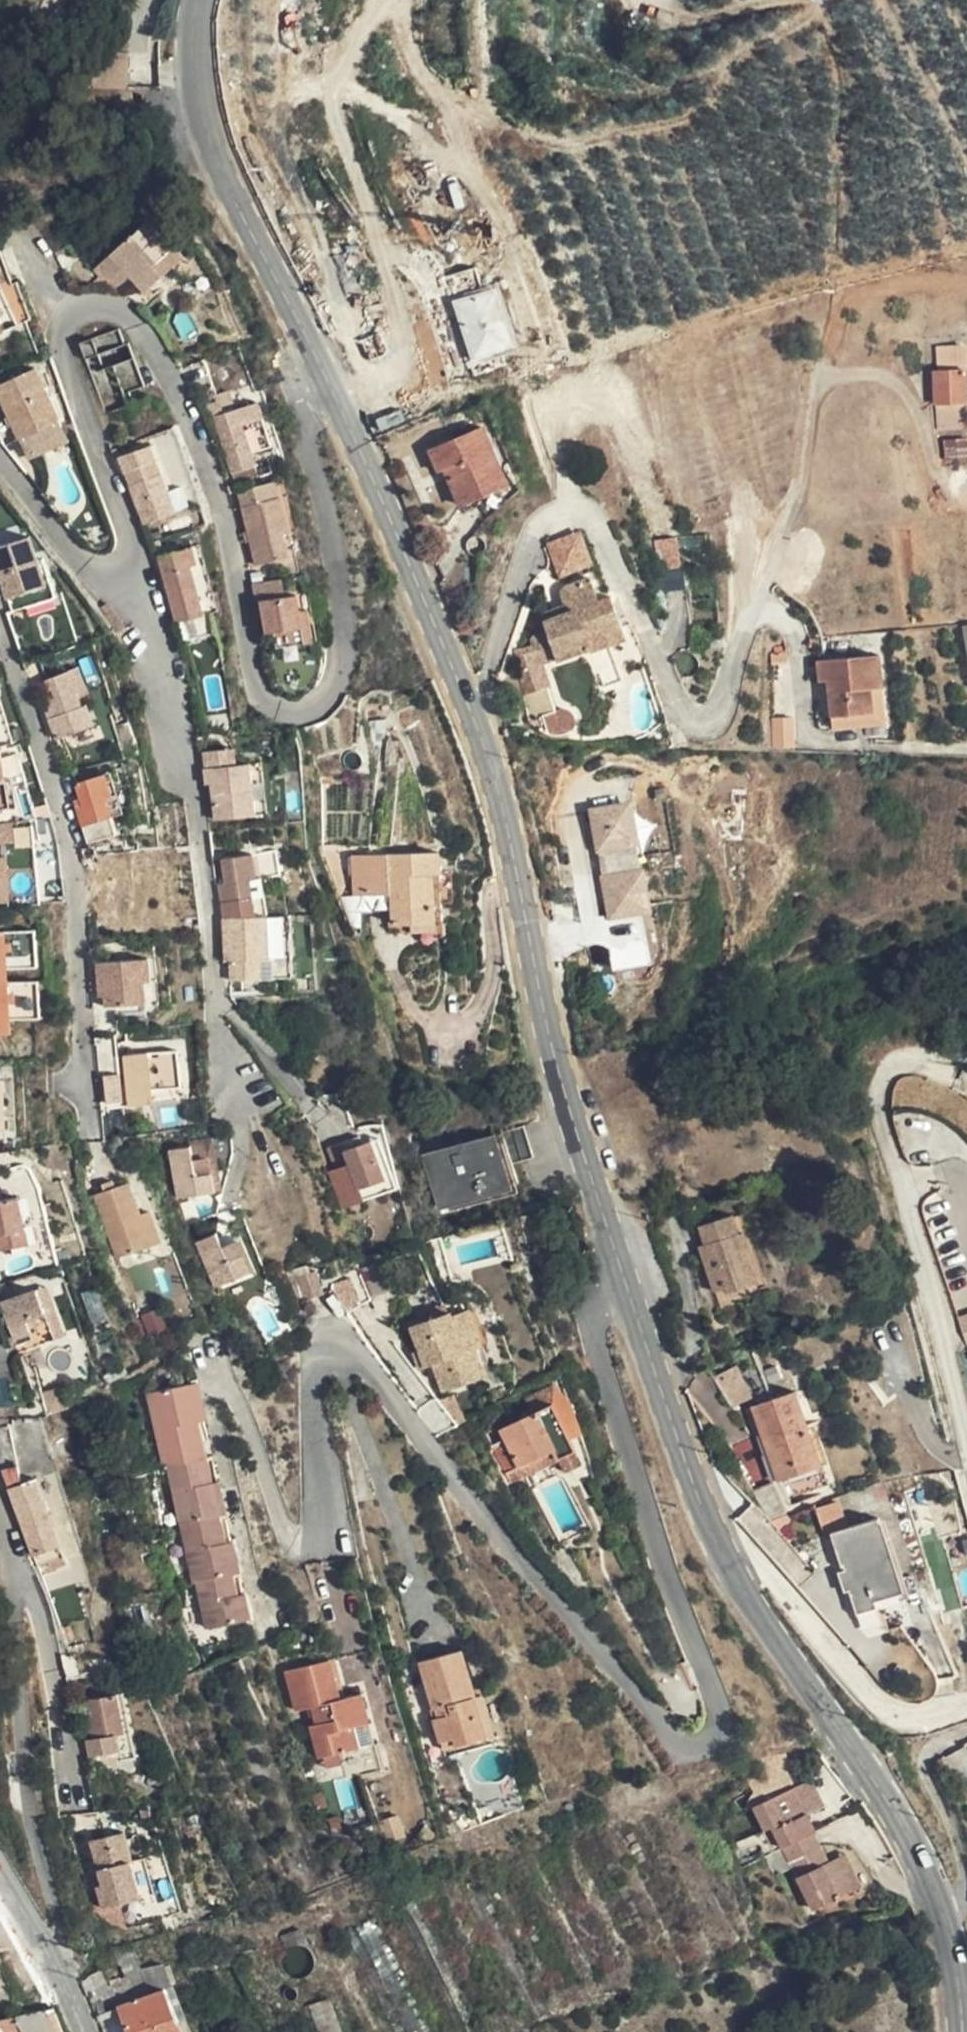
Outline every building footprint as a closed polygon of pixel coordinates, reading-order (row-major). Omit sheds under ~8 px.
[(130,86),(128,51),(89,52),(89,85),(130,86)] [(131,281),(152,268),(143,255),(155,248),(169,238),(148,207),(103,238),(131,281)] [(163,260),(155,248),(143,255),(152,268),(163,260)] [(0,282),(0,304),(9,322),(23,316),(7,278),(4,280),(0,282)] [(453,303),(477,360),(520,343),(497,285),(453,303)] [(9,322),(0,304),(0,327),(9,322)] [(109,326),(70,339),(97,412),(140,396),(120,341),(114,342),(109,326)] [(938,347),(939,370),(966,368),(965,346),(938,347)] [(9,437),(51,418),(26,363),(0,375),(0,417),(9,437)] [(936,405),(964,405),(966,405),(966,397),(966,368),(939,370),(933,370),(936,405)] [(251,400),(206,415),(225,470),(249,462),(245,451),(266,443),(251,400)] [(965,428),(964,405),(936,405),(938,429),(965,428)] [(483,427),(429,451),(437,469),(444,467),(460,504),(508,483),(483,427)] [(146,438),(110,450),(115,464),(133,459),(137,472),(156,465),(146,438)] [(944,440),(944,459),(966,458),(966,438),(944,440)] [(133,459),(115,464),(137,519),(172,507),(156,465),(137,472),(133,459)] [(272,480),(234,490),(237,503),(275,494),(272,480)] [(283,492),(275,494),(283,530),(276,532),(281,556),(297,553),(283,492)] [(283,530),(275,494),(237,503),(250,563),(281,556),(276,532),(283,530)] [(0,540),(0,593),(1,595),(38,582),(28,555),(20,533),(0,540)] [(186,545),(180,547),(183,561),(190,559),(186,545)] [(166,605),(194,598),(183,561),(180,547),(159,552),(162,566),(155,568),(166,605)] [(151,554),(155,568),(162,566),(159,552),(151,554)] [(37,553),(28,555),(38,582),(46,579),(37,553)] [(286,576),(250,582),(253,597),(289,591),(286,576)] [(563,588),(561,590),(594,590),(589,578),(563,588)] [(46,579),(38,582),(1,595),(5,608),(51,592),(46,579)] [(302,589),(289,591),(298,641),(311,640),(302,589)] [(597,600),(594,590),(561,590),(560,593),(560,596),(566,612),(550,618),(546,625),(548,631),(535,635),(533,638),(532,643),(536,654),(539,664),(542,663),(555,658),(556,661),(589,649),(592,648),(593,650),(609,644),(627,638),(610,597),(597,600)] [(270,646),(298,641),(289,591),(253,597),(260,630),(266,629),(270,646)] [(198,614),(194,598),(166,605),(170,621),(198,614)] [(592,648),(589,649),(602,686),(621,679),(609,644),(593,650),(592,648)] [(536,654),(515,661),(527,692),(550,684),(542,663),(539,664),(536,654)] [(848,715),(872,713),(870,687),(881,686),(878,654),(817,660),(819,681),(828,681),(832,728),(849,726),(848,715)] [(73,664),(61,669),(81,726),(88,724),(81,701),(85,699),(73,664)] [(81,726),(61,669),(34,679),(44,707),(46,713),(42,714),(50,737),(81,726)] [(884,712),(881,686),(870,687),(872,713),(884,712)] [(557,709),(553,687),(533,691),(537,713),(557,709)] [(580,725),(572,705),(545,716),(553,736),(580,725)] [(885,723),(884,712),(872,713),(848,715),(849,726),(885,723)] [(789,714),(769,716),(771,747),(792,747),(789,714)] [(232,746),(206,750),(207,765),(234,763),(232,746)] [(234,763),(207,765),(201,766),(203,781),(209,781),(213,817),(251,813),(245,761),(234,763)] [(107,770),(101,773),(114,810),(121,808),(107,770)] [(114,810),(101,773),(71,783),(76,795),(79,803),(73,804),(86,840),(113,831),(106,812),(114,810)] [(70,797),(73,804),(79,803),(76,795),(70,797)] [(633,802),(586,810),(605,922),(652,914),(633,802)] [(247,896),(249,895),(246,877),(252,876),(249,852),(249,849),(218,853),(222,880),(216,881),(218,900),(247,896)] [(255,851),(249,852),(252,876),(246,877),(249,895),(260,894),(255,851)] [(392,924),(409,923),(434,922),(432,874),(440,873),(439,851),(366,855),(367,900),(391,899),(392,924)] [(247,896),(218,900),(222,916),(249,915),(247,896)] [(260,959),(267,958),(263,914),(249,915),(222,916),(223,939),(228,939),(230,960),(231,980),(261,979),(260,959)] [(435,932),(434,922),(409,923),(410,933),(435,932)] [(6,981),(4,966),(34,964),(31,929),(0,931),(0,981),(6,981)] [(734,946),(735,931),(721,930),(720,945),(734,946)] [(93,963),(94,979),(100,979),(101,996),(102,1006),(143,1003),(140,980),(148,979),(146,957),(93,963)] [(272,958),(267,958),(260,959),(261,979),(273,978),(272,958)] [(0,981),(0,1033),(9,1033),(8,1019),(38,1016),(35,979),(6,981),(0,981)] [(178,1089),(174,1049),(120,1055),(125,1109),(150,1106),(149,1092),(178,1089)] [(117,1074),(101,1075),(104,1102),(119,1101),(117,1074)] [(531,1124),(508,1131),(518,1163),(541,1156),(531,1124)] [(508,1131),(427,1156),(443,1208),(525,1182),(518,1163),(508,1131)] [(358,1136),(340,1141),(342,1149),(360,1144),(358,1136)] [(354,1189),(351,1178),(335,1182),(341,1204),(392,1188),(376,1139),(370,1141),(383,1180),(354,1189)] [(340,1141),(325,1146),(335,1182),(351,1178),(342,1149),(340,1141)] [(360,1144),(342,1149),(351,1178),(354,1189),(383,1180),(370,1141),(360,1144)] [(196,1147),(175,1150),(181,1198),(217,1193),(213,1161),(198,1163),(196,1147)] [(97,1182),(100,1191),(112,1187),(109,1179),(97,1182)] [(127,1182),(112,1187),(100,1191),(91,1194),(113,1257),(150,1246),(139,1215),(127,1182)] [(0,1199),(0,1251),(28,1245),(17,1196),(0,1199)] [(148,1212),(139,1215),(150,1246),(158,1242),(148,1212)] [(698,1246),(715,1296),(743,1286),(760,1280),(743,1232),(739,1233),(733,1215),(697,1228),(703,1244),(698,1246)] [(213,1233),(204,1236),(211,1250),(218,1247),(213,1233)] [(211,1286),(245,1273),(234,1240),(218,1247),(211,1250),(204,1236),(193,1240),(211,1286)] [(239,1238),(234,1240),(245,1273),(251,1270),(239,1238)] [(327,1290),(342,1311),(367,1305),(373,1303),(361,1276),(327,1290)] [(48,1286),(37,1290),(51,1326),(57,1341),(67,1337),(48,1286)] [(748,1300),(743,1286),(715,1296),(720,1309),(748,1300)] [(32,1334),(51,1326),(37,1290),(2,1305),(19,1349),(36,1342),(32,1334)] [(346,1315),(367,1305),(342,1311),(346,1315)] [(449,1312),(412,1326),(425,1364),(434,1362),(445,1392),(484,1378),(474,1348),(487,1342),(475,1309),(468,1311),(466,1309),(451,1314),(449,1312)] [(51,1326),(32,1334),(36,1342),(19,1349),(22,1356),(57,1341),(51,1326)] [(722,1372),(734,1404),(753,1396),(741,1364),(722,1372)] [(159,1467),(162,1467),(200,1458),(197,1446),(202,1444),(197,1421),(201,1420),(192,1386),(142,1398),(159,1467)] [(795,1393),(769,1401),(750,1407),(776,1481),(821,1466),(795,1393)] [(552,1404),(501,1429),(510,1446),(526,1473),(562,1455),(576,1449),(552,1404)] [(526,1473),(510,1446),(500,1451),(516,1484),(564,1459),(562,1455),(526,1473)] [(576,1449),(562,1455),(564,1459),(568,1467),(582,1460),(576,1449)] [(200,1458),(162,1467),(177,1528),(221,1518),(225,1517),(217,1484),(213,1485),(207,1463),(202,1464),(200,1458)] [(33,1554),(60,1545),(36,1477),(10,1487),(33,1554)] [(755,1494),(767,1516),(782,1511),(773,1483),(755,1494)] [(190,1585),(193,1585),(234,1575),(239,1574),(232,1543),(227,1544),(221,1518),(177,1528),(190,1585)] [(872,1599),(899,1589),(878,1518),(831,1533),(843,1571),(837,1574),(843,1591),(848,1590),(856,1613),(873,1608),(872,1599)] [(64,1557),(60,1545),(33,1554),(38,1566),(64,1557)] [(240,1597),(234,1575),(193,1585),(204,1631),(250,1620),(245,1596),(240,1597)] [(439,1742),(443,1741),(445,1749),(494,1734),(482,1694),(475,1695),(460,1649),(419,1662),(437,1719),(432,1720),(439,1742)] [(676,1653),(652,1661),(662,1690),(687,1681),(676,1653)] [(316,1757),(373,1742),(361,1694),(338,1698),(329,1660),(285,1671),(295,1711),(311,1707),(315,1724),(308,1726),(316,1757)] [(113,1688),(114,1696),(122,1734),(128,1733),(118,1688),(113,1688)] [(122,1734),(114,1696),(84,1702),(92,1741),(122,1734)] [(128,1733),(122,1734),(129,1761),(134,1760),(128,1733)] [(92,1741),(87,1742),(93,1769),(129,1761),(122,1734),(92,1741)] [(807,1790),(798,1794),(810,1822),(819,1819),(807,1790)] [(802,1825),(810,1822),(798,1794),(753,1812),(763,1836),(772,1833),(787,1870),(820,1855),(813,1839),(807,1841),(802,1825)] [(817,1837),(810,1822),(802,1825),(807,1841),(813,1839),(817,1837)] [(91,1839),(98,1867),(104,1887),(97,1889),(103,1910),(140,1900),(130,1863),(134,1862),(125,1831),(91,1839)] [(821,1874),(826,1871),(820,1855),(787,1870),(807,1916),(851,1897),(843,1876),(825,1883),(821,1874)] [(845,1863),(826,1871),(821,1874),(825,1883),(843,1876),(851,1897),(858,1894),(845,1863)] [(91,1869),(97,1889),(104,1887),(98,1867),(91,1869)] [(365,1920),(339,1933),(386,2031),(418,2031),(365,1920)] [(123,1978),(105,1983),(107,1985),(108,1984),(110,1983),(114,1982),(119,1984),(121,1987),(122,1990),(121,1995),(118,1997),(115,1999),(117,2004),(150,1992),(132,1946),(114,1950),(123,1978)] [(107,1985),(105,1983),(100,1970),(89,1973),(81,1984),(93,2016),(118,2007),(117,2004),(115,1999),(110,1997),(106,1993),(106,1989),(107,1985)] [(150,1992),(117,2004),(118,2007),(127,2031),(180,2031),(162,1987),(150,1992)] [(51,2007),(0,2019),(0,2031),(61,2031),(51,2007)]
